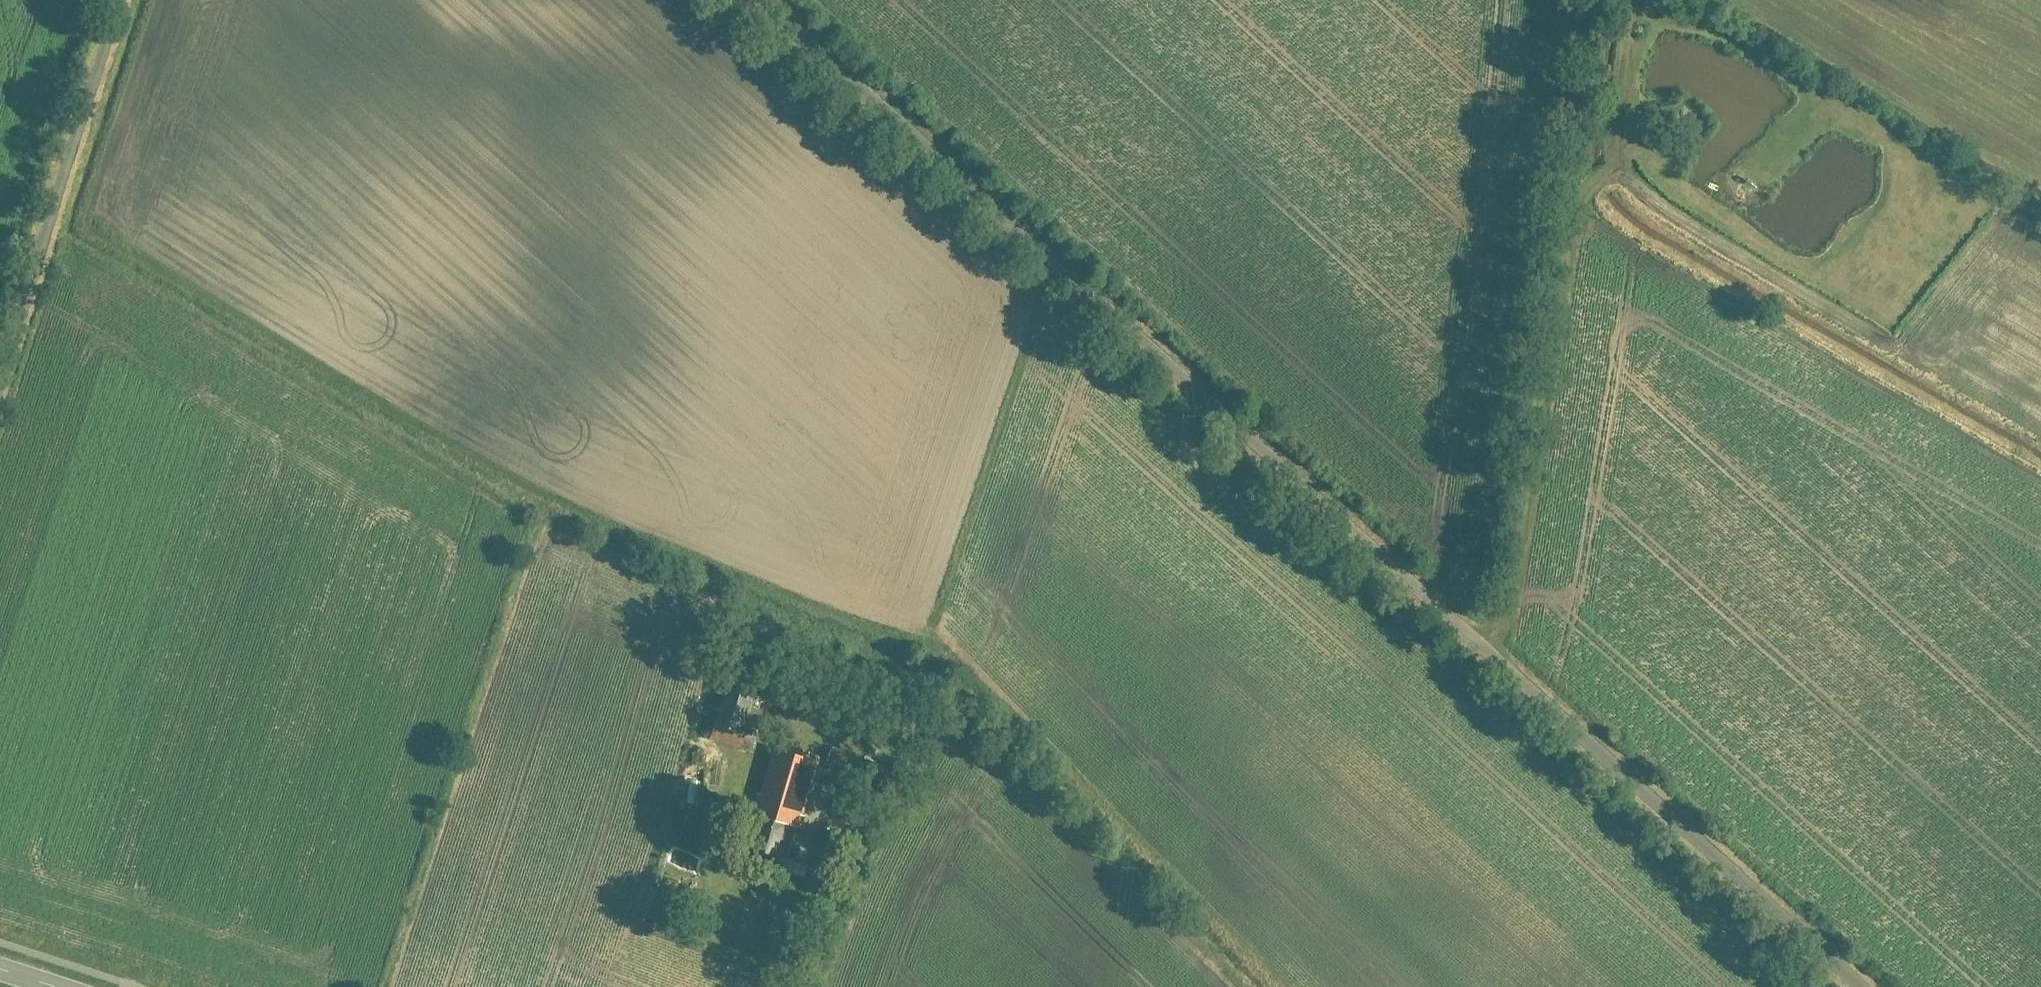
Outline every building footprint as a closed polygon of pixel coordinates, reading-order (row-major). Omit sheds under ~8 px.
[(727,677),(708,741),(751,754),(759,728),(746,725),(758,686),(727,677)] [(849,754),(831,749),(826,766),(843,771),(849,754)] [(755,815),(800,828),(818,764),(773,752),(755,815)] [(690,780),(681,808),(693,812),(702,784),(690,780)]
